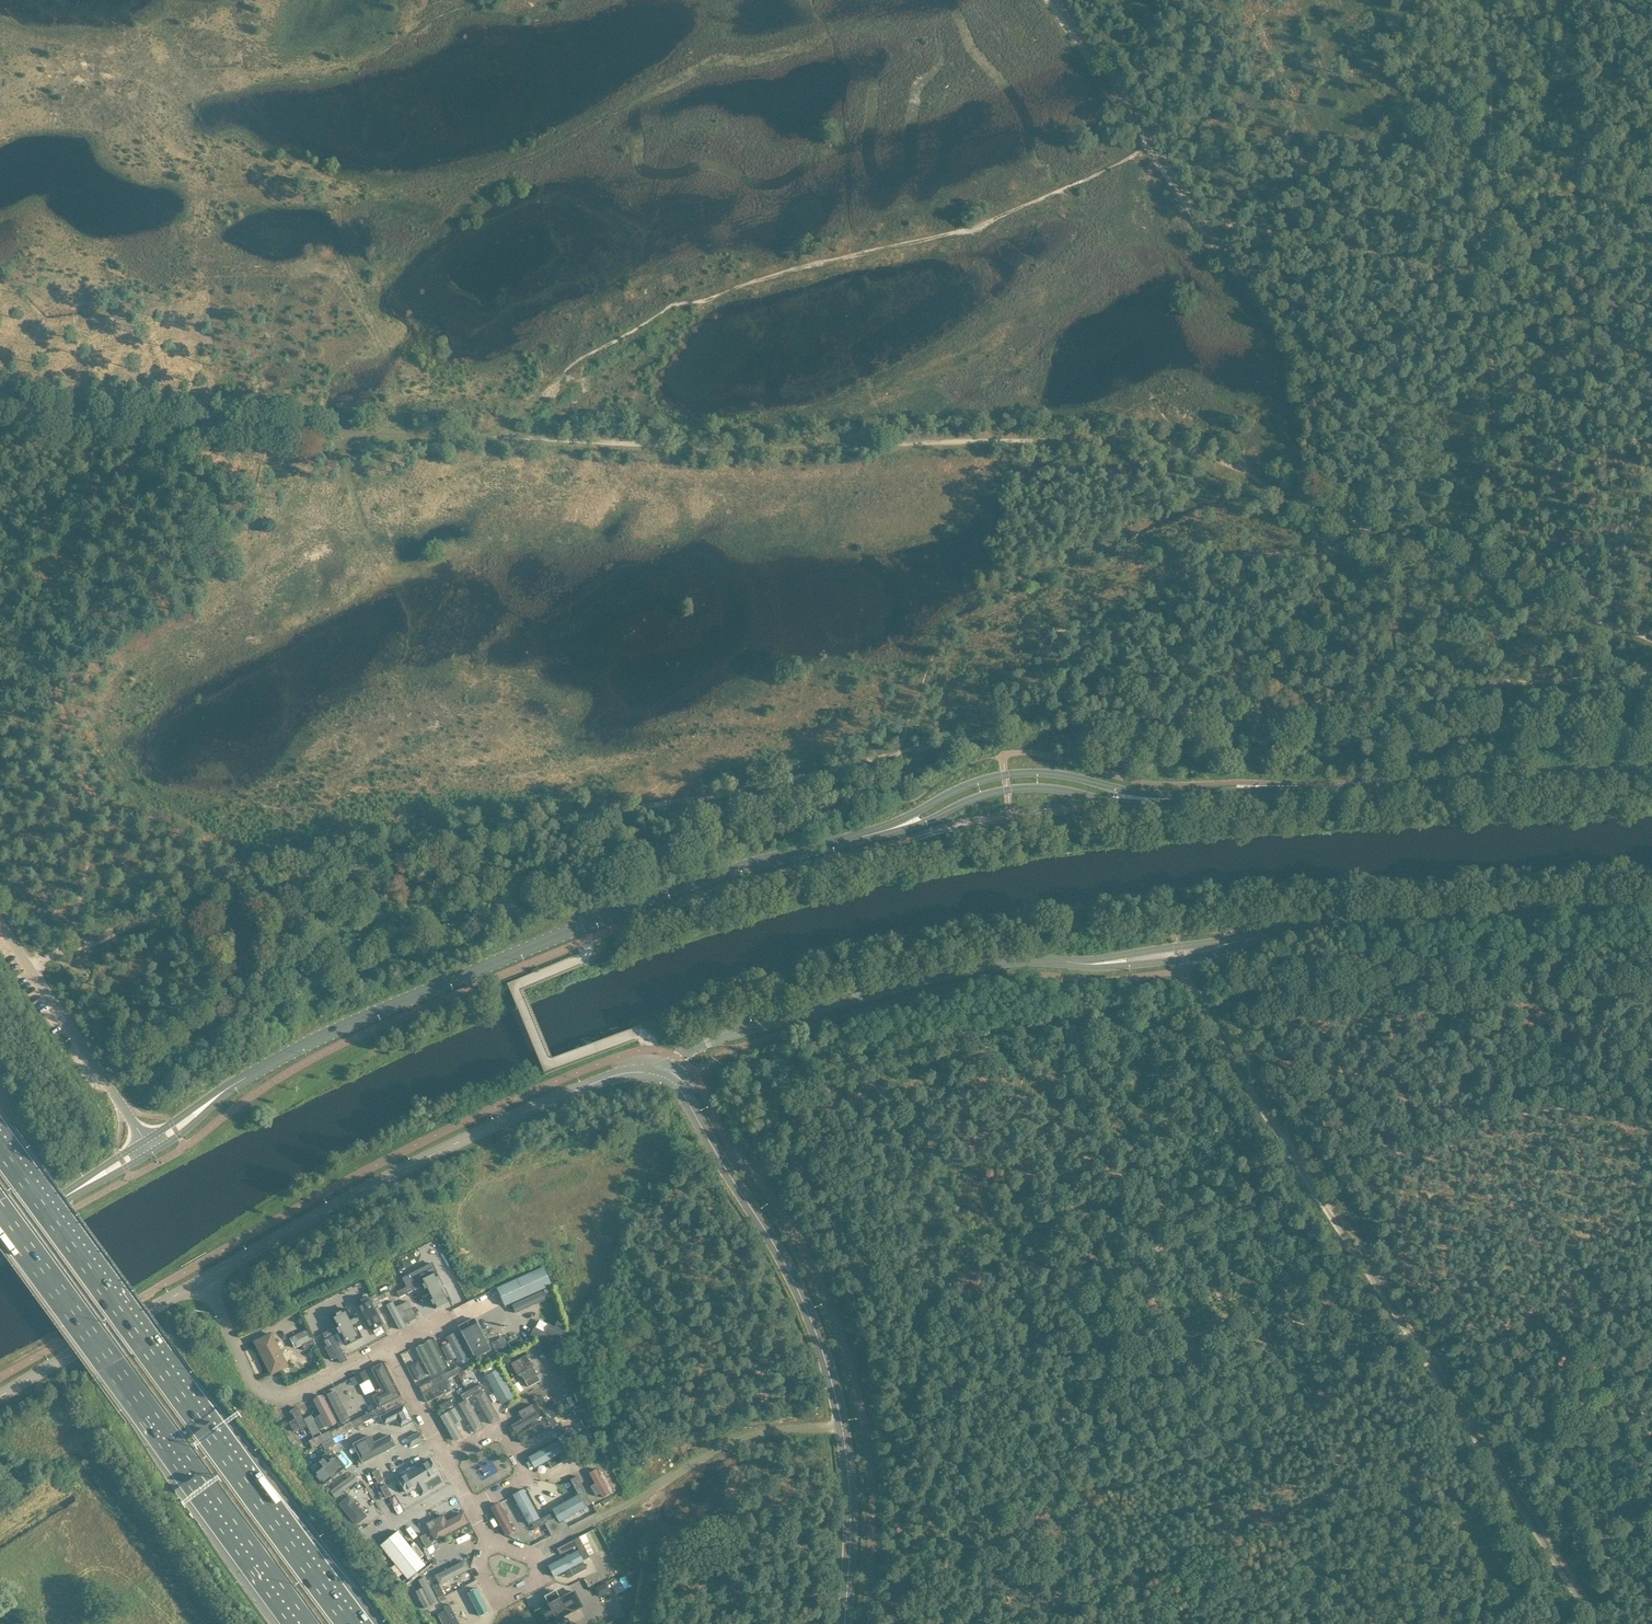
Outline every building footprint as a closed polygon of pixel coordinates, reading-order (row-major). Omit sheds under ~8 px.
[(544,1266),(497,1288),(505,1306),(552,1285),(544,1266)] [(434,1274),(423,1280),(438,1309),(450,1304),(434,1274)] [(418,1281),(408,1286),(411,1292),(421,1287),(418,1281)] [(408,1286),(397,1292),(400,1297),(411,1292),(408,1286)] [(394,1302),(386,1306),(399,1331),(419,1320),(409,1301),(397,1307),(394,1302)] [(345,1311),(332,1318),(347,1346),(361,1339),(355,1327),(360,1325),(356,1318),(350,1321),(345,1311)] [(475,1319),(458,1327),(475,1359),(491,1351),(475,1319)] [(545,1332),(536,1328),(531,1336),(562,1352),(566,1344),(560,1340),(564,1332),(549,1325),(545,1332)] [(334,1328),(323,1333),(323,1334),(325,1339),(335,1335),(336,1334),(338,1333),(335,1328),(334,1328)] [(307,1330),(290,1338),(295,1348),(301,1345),(300,1344),(311,1339),(312,1338),(308,1329),(307,1330)] [(272,1332),(254,1341),(270,1377),(289,1368),(272,1332)] [(455,1333),(446,1338),(449,1344),(443,1347),(450,1362),(456,1359),(459,1364),(468,1359),(455,1333)] [(334,1336),(322,1342),(331,1360),(337,1357),(341,1365),(348,1361),(334,1336)] [(520,1336),(508,1342),(512,1349),(524,1343),(520,1336)] [(311,1339),(300,1344),(301,1345),(303,1350),(314,1344),(311,1339)] [(448,1371),(432,1341),(416,1349),(432,1380),(448,1371)] [(536,1342),(525,1348),(528,1355),(540,1350),(536,1342)] [(507,1344),(495,1349),(499,1357),(511,1351),(507,1344)] [(526,1356),(511,1364),(518,1375),(526,1389),(541,1381),(526,1356)] [(418,1361),(410,1365),(418,1380),(426,1376),(418,1361)] [(382,1392),(373,1397),(378,1407),(400,1396),(384,1364),(371,1370),(382,1392)] [(461,1366),(451,1371),(454,1376),(464,1371),(464,1370),(461,1366)] [(515,1398),(499,1369),(487,1376),(503,1405),(515,1398)] [(451,1371),(441,1376),(444,1382),(448,1379),(454,1376),(451,1371)] [(434,1387),(423,1392),(423,1393),(425,1398),(427,1402),(453,1389),(448,1379),(444,1382),(434,1387)] [(430,1381),(420,1387),(423,1392),(434,1387),(431,1381),(430,1381)] [(482,1384),(473,1389),(475,1394),(476,1394),(476,1395),(479,1393),(484,1390),(485,1390),(482,1384)] [(473,1389),(461,1395),(464,1401),(476,1394),(475,1394),(473,1389)] [(351,1421),(335,1391),(327,1395),(342,1425),(351,1421)] [(500,1420),(484,1391),(477,1395),(492,1424),(500,1420)] [(324,1396),(313,1400),(320,1416),(315,1419),(320,1431),(338,1424),(324,1396)] [(484,1428),(468,1399),(461,1403),(476,1432),(484,1428)] [(451,1400),(440,1406),(443,1411),(453,1406),(451,1400)] [(383,1405),(373,1410),(373,1411),(375,1416),(386,1411),(383,1405)] [(404,1405),(382,1417),(386,1425),(397,1420),(401,1428),(413,1422),(404,1405)] [(523,1419),(512,1425),(516,1431),(539,1418),(532,1405),(519,1412),(523,1419)] [(298,1408),(291,1411),(300,1431),(307,1427),(312,1437),(319,1433),(311,1416),(304,1420),(298,1408)] [(462,1421),(456,1409),(441,1417),(454,1442),(462,1438),(455,1425),(462,1421)] [(370,1412),(362,1416),(365,1421),(375,1416),(373,1411),(373,1410),(370,1412)] [(362,1416),(351,1421),(354,1427),(365,1421),(362,1416)] [(351,1421),(341,1426),(344,1432),(354,1427),(351,1421)] [(544,1422),(518,1436),(523,1444),(548,1430),(544,1422)] [(341,1426),(331,1432),(334,1437),(344,1432),(341,1426)] [(413,1446),(426,1439),(422,1430),(408,1437),(413,1446)] [(560,1438),(564,1444),(572,1439),(568,1433),(560,1438)] [(371,1435),(354,1444),(364,1463),(396,1447),(390,1435),(375,1443),(371,1435)] [(326,1441),(323,1443),(326,1449),(336,1444),(334,1438),(328,1441),(326,1441)] [(558,1441),(528,1458),(535,1470),(564,1453),(558,1441)] [(397,1457),(411,1450),(408,1445),(394,1452),(397,1457)] [(323,1468),(315,1475),(324,1486),(344,1469),(335,1458),(327,1465),(323,1460),(318,1463),(323,1468)] [(430,1459),(397,1478),(408,1496),(417,1490),(421,1496),(430,1491),(426,1484),(440,1476),(430,1459)] [(379,1469),(373,1472),(379,1483),(384,1479),(379,1469)] [(598,1469),(591,1473),(604,1498),(611,1494),(598,1469)] [(353,1475),(331,1492),(335,1499),(358,1481),(353,1475)] [(387,1484),(381,1487),(387,1498),(393,1494),(387,1484)] [(513,1496),(529,1526),(540,1520),(524,1490),(513,1496)] [(579,1495),(552,1511),(560,1524),(587,1509),(579,1495)] [(350,1496),(339,1505),(356,1526),(367,1517),(350,1496)] [(437,1527),(430,1531),(435,1541),(469,1523),(464,1514),(447,1522),(444,1515),(434,1521),(437,1527)] [(419,1534),(427,1531),(425,1523),(428,1522),(425,1515),(414,1520),(419,1534)] [(399,1533),(381,1547),(408,1580),(426,1566),(399,1533)] [(427,1534),(421,1537),(427,1547),(427,1548),(433,1544),(427,1534)] [(577,1539),(559,1547),(563,1556),(581,1549),(577,1539)] [(579,1551),(547,1567),(554,1579),(565,1573),(568,1580),(588,1570),(579,1551)] [(466,1561),(437,1576),(446,1593),(475,1579),(466,1561)] [(607,1588),(595,1594),(599,1602),(612,1596),(607,1588)] [(477,1589),(468,1593),(481,1617),(490,1612),(477,1589)] [(575,1591),(560,1599),(556,1591),(545,1597),(549,1605),(536,1611),(542,1623),(552,1623),(584,1608),(575,1591)] [(444,1593),(439,1596),(440,1599),(441,1602),(447,1599),(444,1593)] [(449,1604),(444,1607),(446,1610),(449,1617),(455,1614),(449,1604)] [(438,1614),(443,1623),(447,1623),(451,1622),(449,1617),(446,1610),(438,1614)] [(449,1617),(451,1622),(453,1623),(460,1623),(455,1614),(449,1617)]
